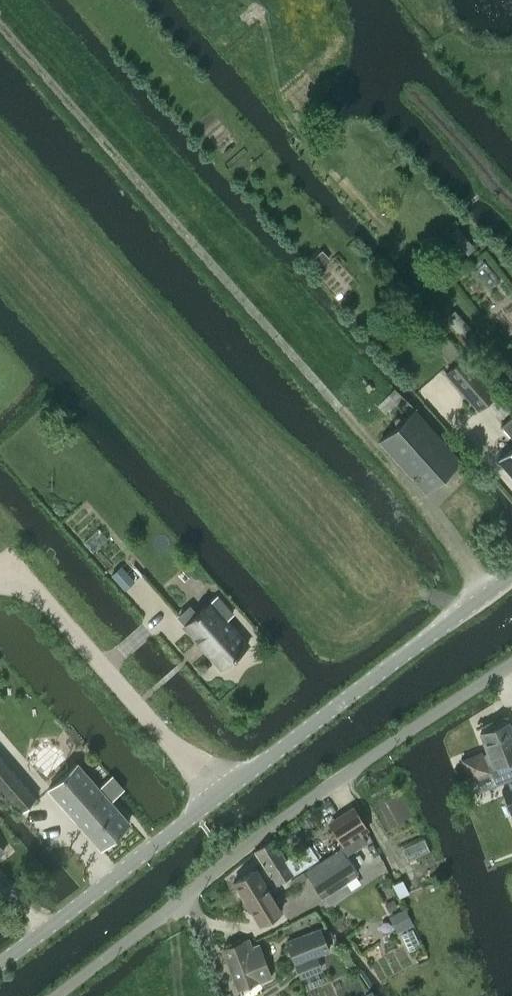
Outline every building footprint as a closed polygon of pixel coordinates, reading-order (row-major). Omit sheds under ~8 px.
[(478,411),(497,393),(498,392),(465,355),(444,373),(478,411)] [(372,370),(356,386),(361,391),(377,376),(372,370)] [(462,460),(416,408),(416,409),(394,388),(377,405),(386,414),(397,403),(410,414),(379,441),(425,492),(462,460)] [(501,425),(511,438),(511,416),(501,425)] [(499,459),(511,474),(511,447),(499,459)] [(124,588),(134,580),(121,566),(112,574),(124,588)] [(226,620),(234,613),(217,594),(183,624),(221,668),(248,644),(226,620)] [(461,758),(469,779),(491,770),(496,783),(507,779),(510,787),(503,790),(511,813),(511,732),(508,722),(480,733),(488,752),(483,754),(481,750),(461,758)] [(37,797),(0,757),(0,789),(21,812),(37,797)] [(77,763),(48,788),(100,847),(129,821),(111,800),(122,790),(123,789),(124,788),(112,774),(109,776),(98,786),(77,763)] [(339,826),(334,830),(343,843),(366,828),(353,807),(335,819),(339,826)] [(254,851),(276,886),(319,859),(309,844),(286,859),(273,839),(254,851)] [(306,871),(323,896),(357,874),(340,849),(306,871)] [(259,924),(281,910),(256,868),(233,882),(259,924)] [(388,915),(397,932),(413,924),(404,907),(388,915)] [(319,928),(287,941),(296,964),(315,956),(316,955),(328,951),(319,928)] [(271,978),(258,945),(252,947),(249,939),(248,939),(223,948),(239,989),(260,981),(261,982),(271,978)]
